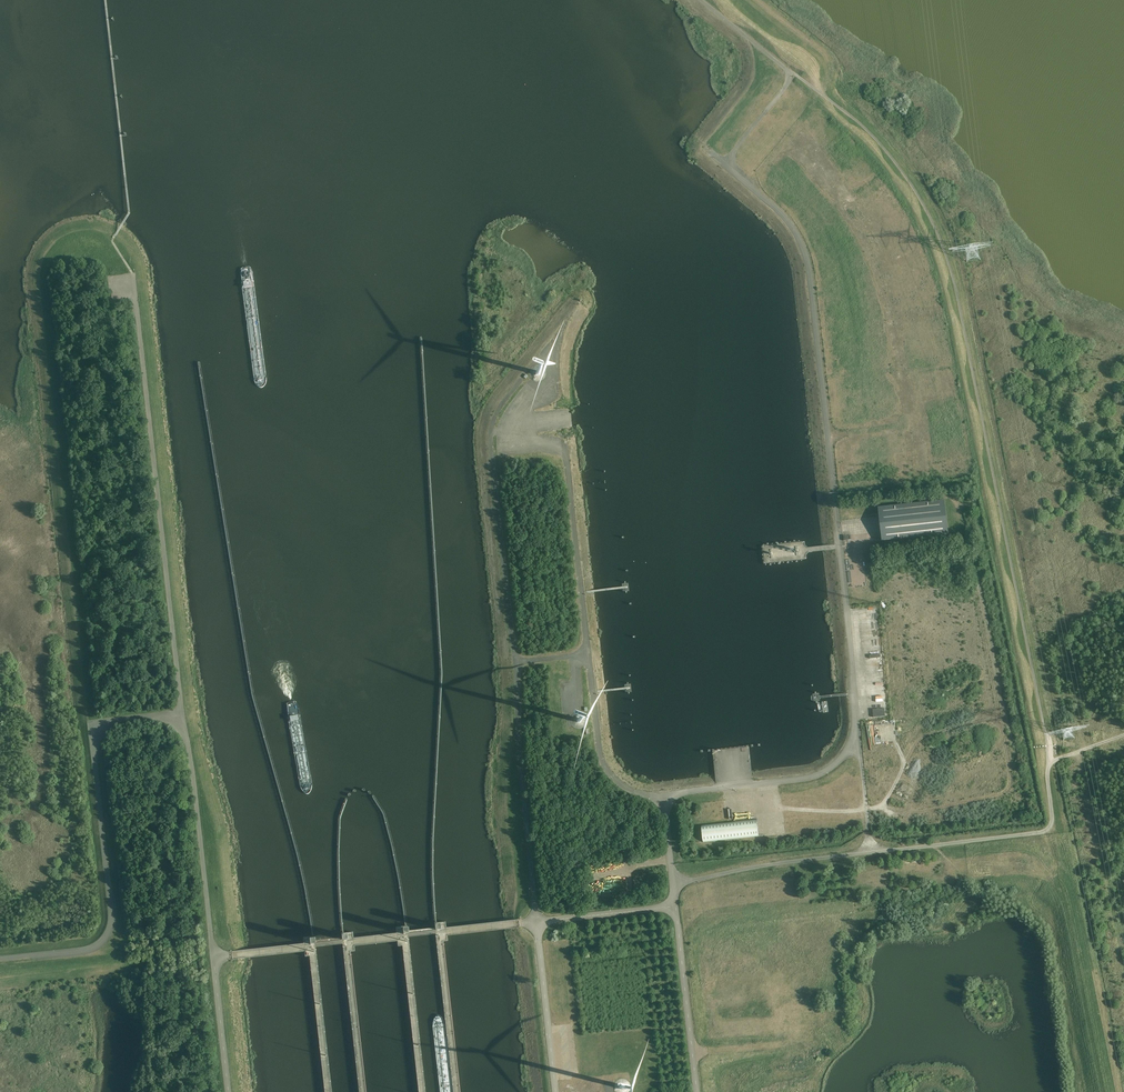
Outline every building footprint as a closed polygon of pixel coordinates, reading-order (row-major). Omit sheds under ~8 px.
[(945,500),(878,507),(882,541),(948,534),(945,500)] [(873,612),(868,612),(868,616),(872,615),(873,620),(878,620),(877,615),(874,616),(873,612)] [(886,707),(874,707),(875,715),(886,715),(886,707)] [(758,817),(703,823),(704,840),(760,834),(758,817)] [(113,937),(114,946),(127,945),(126,936),(113,937)] [(564,993),(565,1010),(575,1009),(573,982),(570,947),(559,948),(560,953),(565,953),(566,966),(561,967),(562,985),(569,985),(569,992),(564,993)]
